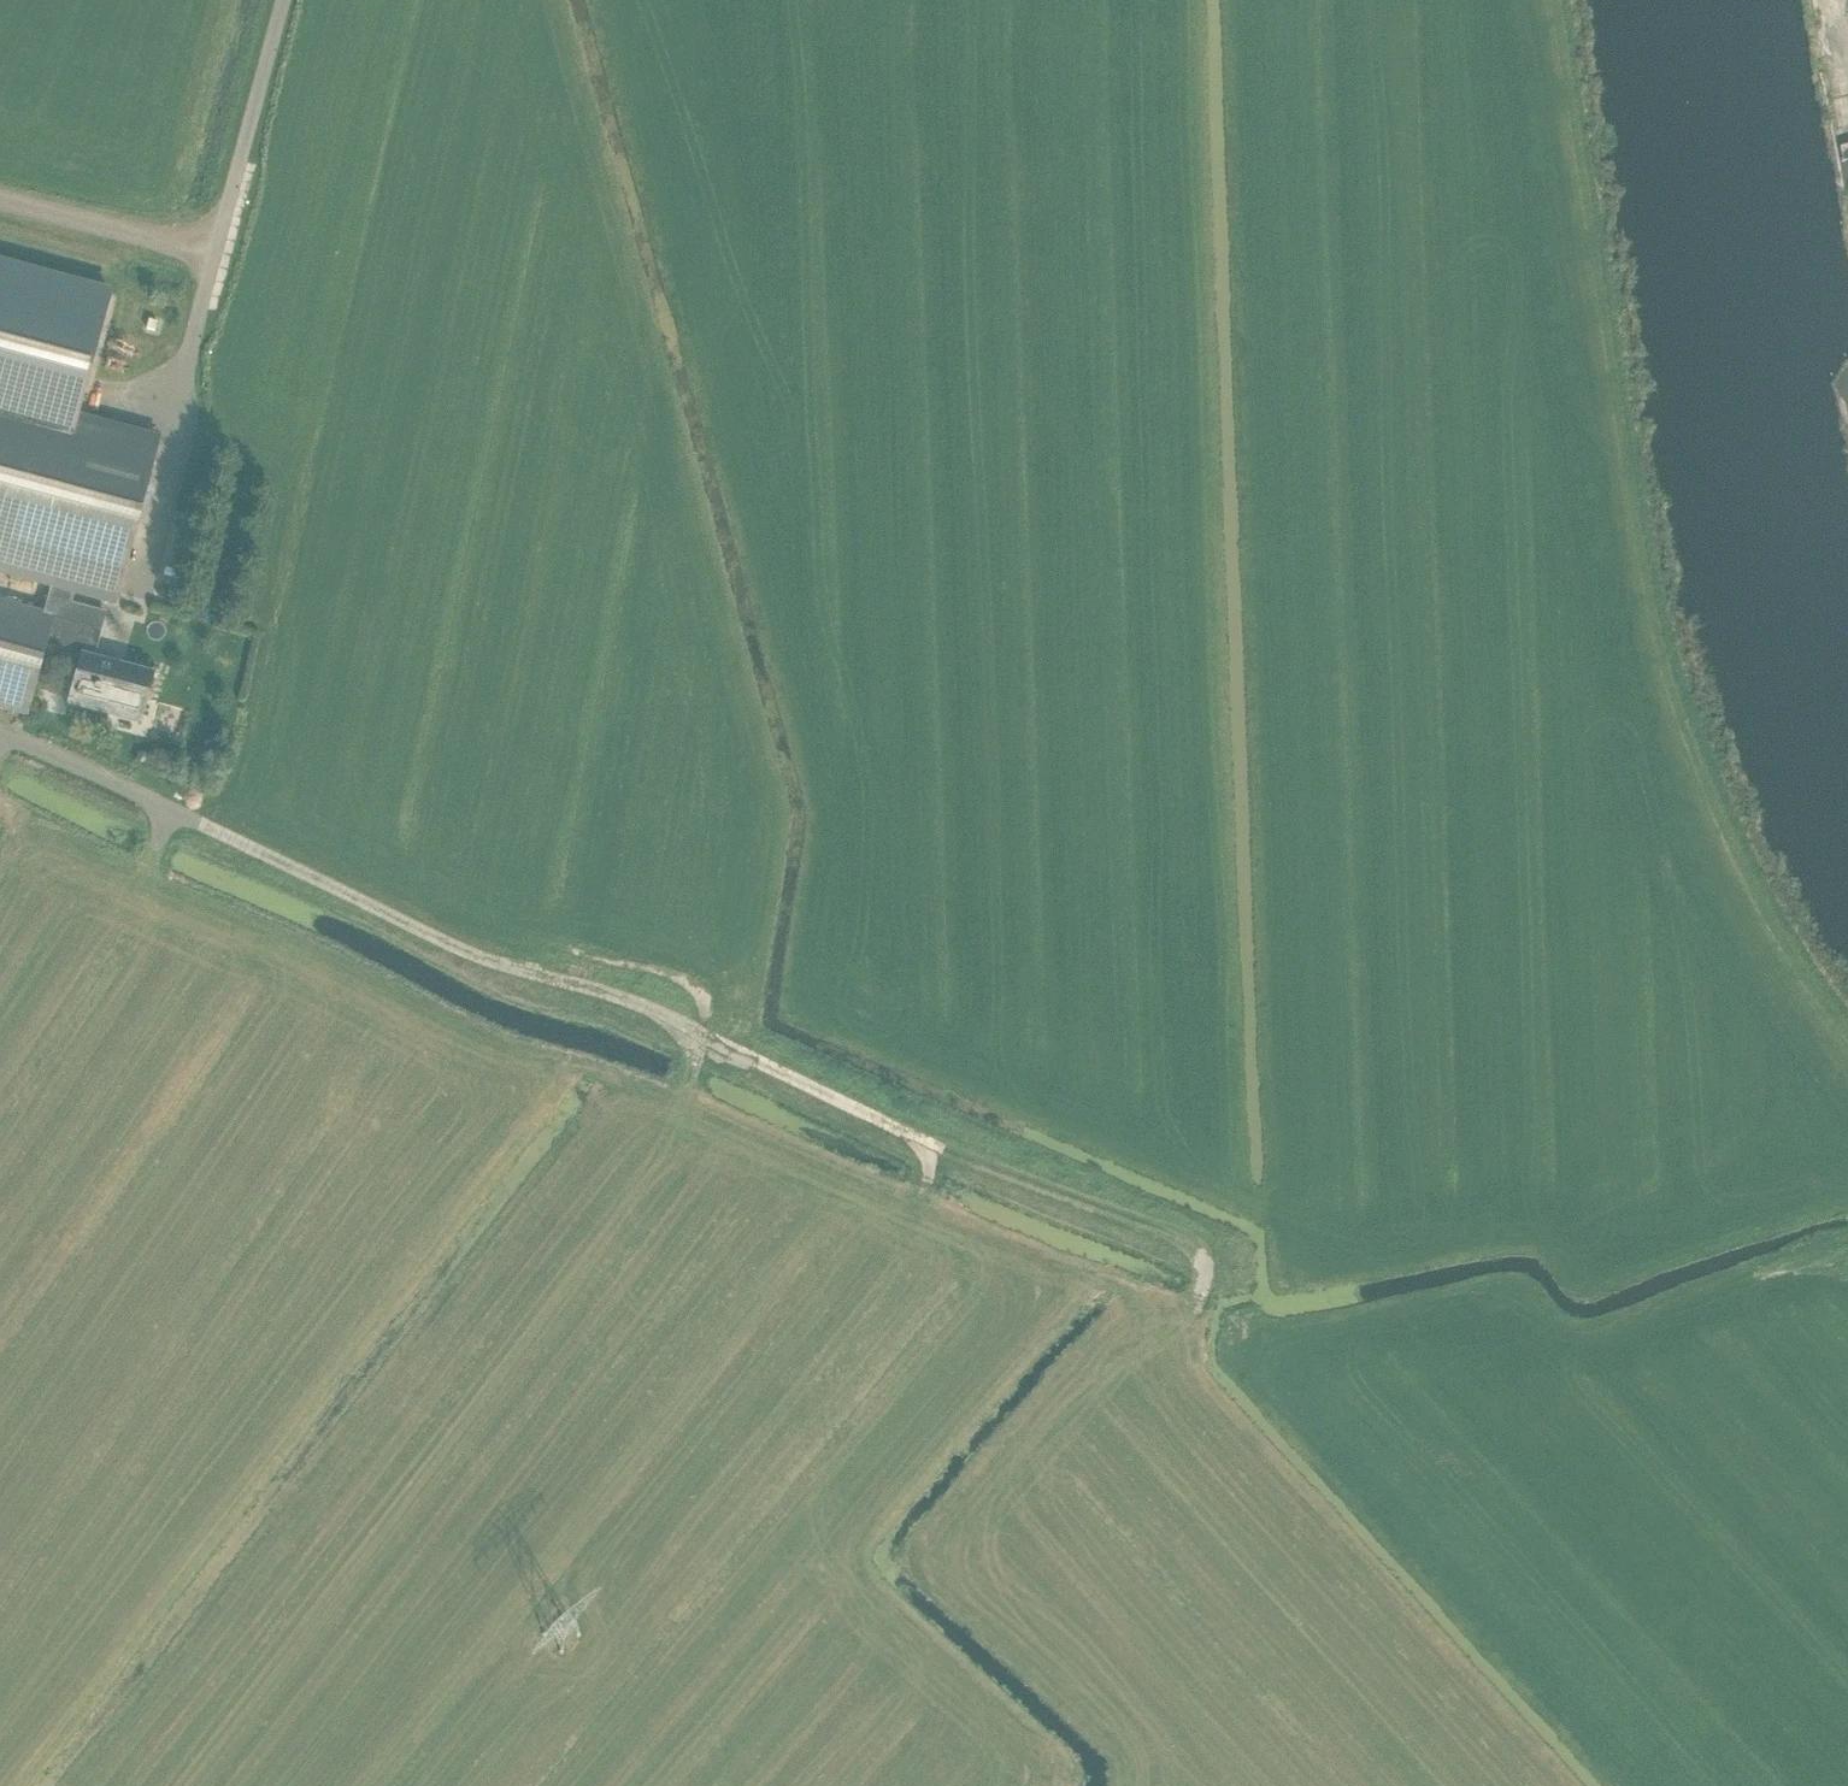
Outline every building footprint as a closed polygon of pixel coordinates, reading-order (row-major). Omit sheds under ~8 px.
[(51,588),(43,616),(0,604),(0,707),(26,714),(44,648),(80,658),(68,704),(105,714),(107,708),(140,716),(151,675),(92,660),(100,630),(105,612),(71,603),(73,595),(115,606),(161,435),(156,433),(74,412),(107,287),(0,259),(0,575),(51,588)]
